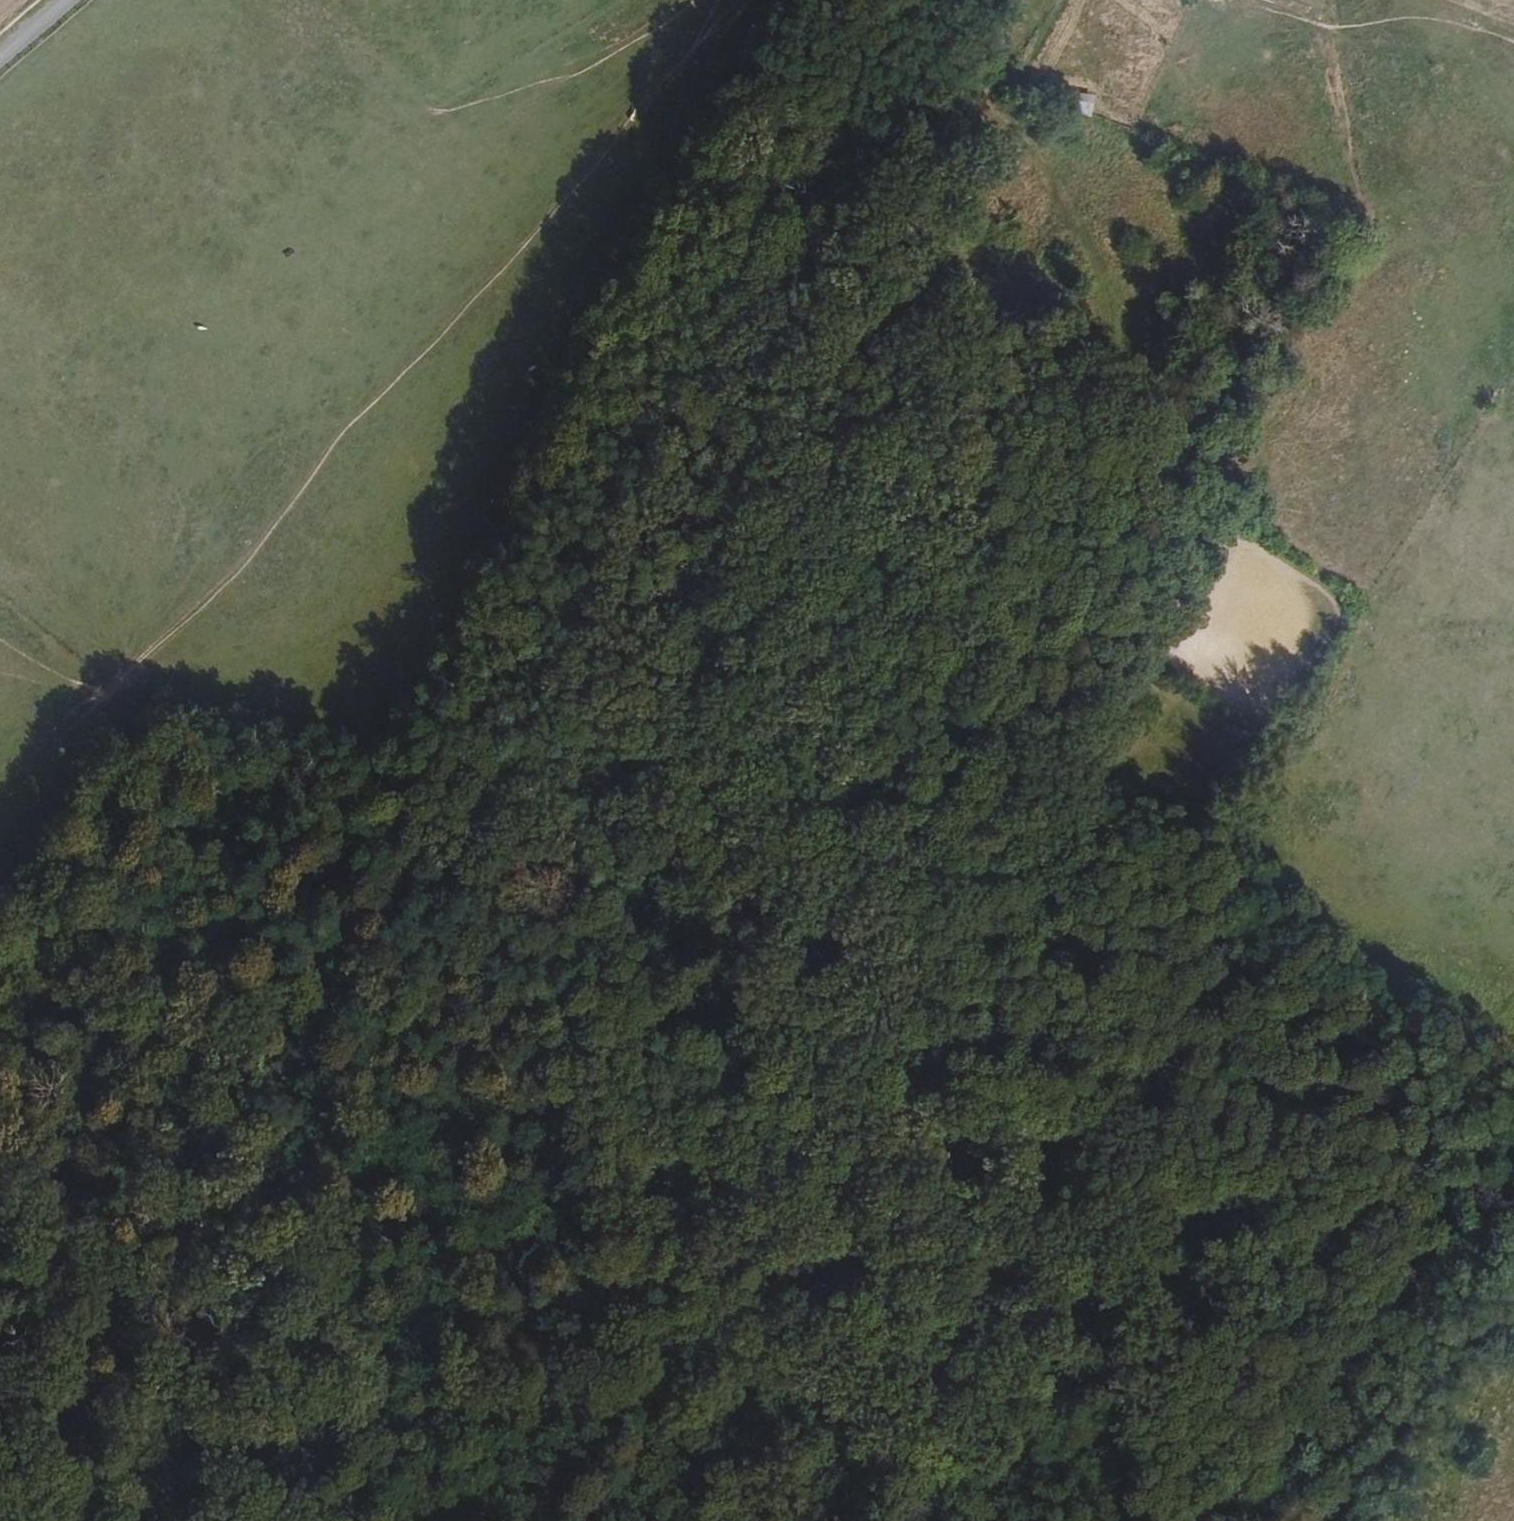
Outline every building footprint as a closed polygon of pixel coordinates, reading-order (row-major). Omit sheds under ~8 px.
[(1093,95),(1078,93),(1075,113),(1091,115),(1093,95)]
